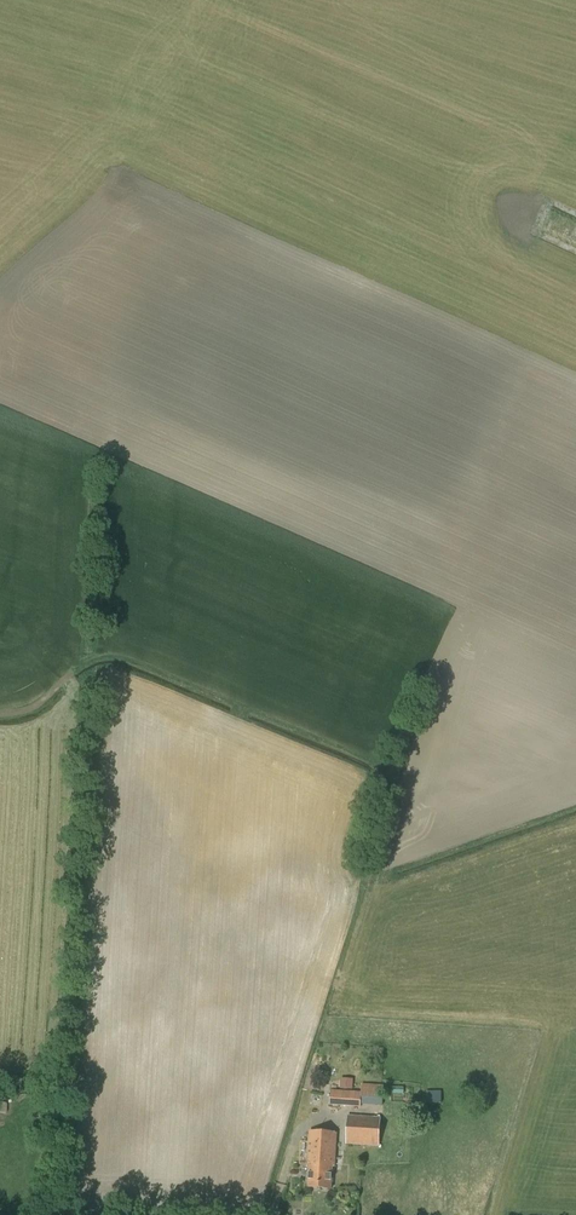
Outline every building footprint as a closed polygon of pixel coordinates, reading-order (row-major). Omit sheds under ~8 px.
[(341,1079),(340,1088),(352,1089),(353,1079),(341,1079)] [(354,1087),(354,1092),(331,1090),(330,1105),(360,1108),(360,1106),(383,1107),(384,1086),(362,1084),(362,1087),(354,1087)] [(426,1091),(427,1104),(441,1104),(441,1091),(426,1091)] [(381,1118),(348,1116),(346,1144),(379,1146),(381,1118)] [(307,1188),(331,1189),(333,1168),(334,1168),(336,1133),(310,1132),(308,1165),(309,1165),(307,1188)]
